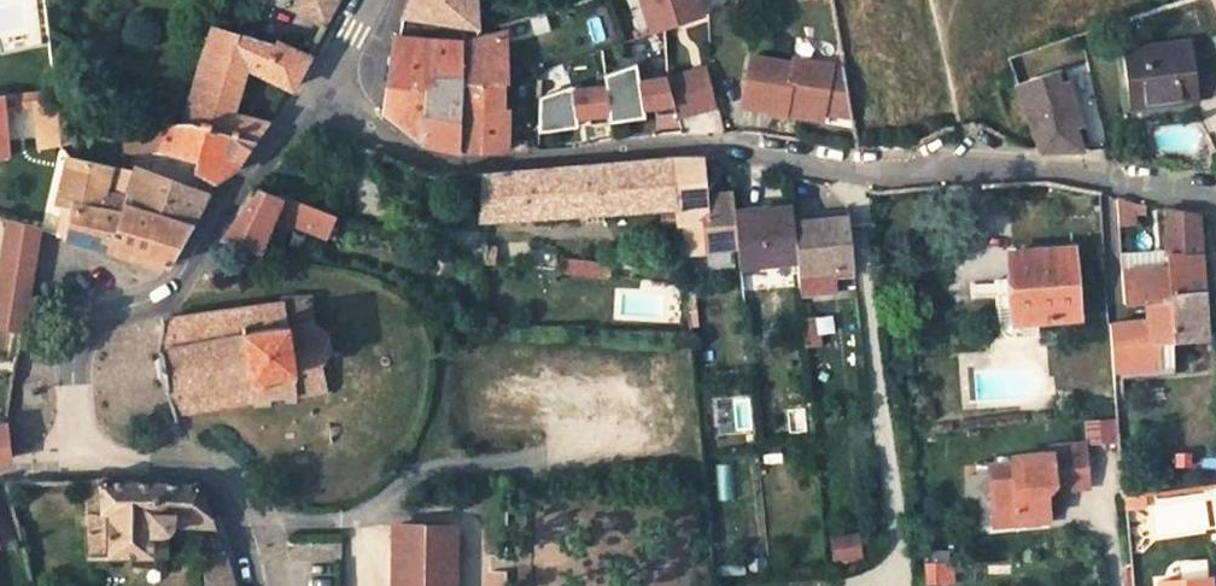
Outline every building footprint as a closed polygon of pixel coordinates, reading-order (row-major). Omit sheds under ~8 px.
[(292,5),(324,25),(335,5),(338,0),(294,0),(292,5)] [(401,38),(463,42),(467,33),(469,0),(410,0),(403,18),(401,38)] [(653,32),(703,15),(695,0),(636,0),(653,32)] [(507,22),(512,40),(535,33),(533,24),(531,15),(507,22)] [(535,33),(550,28),(548,19),(533,24),(535,33)] [(264,122),(230,114),(246,63),(290,84),(306,56),(275,41),(274,45),(213,28),(183,120),(192,121),(252,139),(264,122)] [(503,84),(501,33),(466,42),(463,42),(401,38),(394,37),(390,69),(460,80),(503,84)] [(1197,99),(1191,42),(1121,50),(1123,72),(1128,108),(1197,99)] [(852,114),(842,64),(792,54),(791,60),(750,52),(741,102),(785,110),(785,102),(822,109),(852,114)] [(676,113),(667,78),(639,82),(637,63),(602,73),(604,85),(609,121),(643,117),(642,107),(653,106),(655,115),(676,113)] [(706,65),(667,78),(676,113),(677,117),(715,104),(706,65)] [(460,80),(390,69),(384,112),(421,142),(441,149),(457,150),(460,80)] [(1082,150),(1059,84),(1055,72),(1016,85),(1019,91),(1040,152),(1082,150)] [(503,84),(460,80),(457,150),(501,151),(507,145),(507,106),(504,105),(503,84)] [(609,121),(604,85),(570,89),(570,85),(539,96),(537,131),(576,126),(575,116),(587,115),(588,124),(609,121)] [(822,109),(785,102),(785,110),(822,117),(822,109)] [(685,135),(722,129),(719,111),(682,117),(685,135)] [(197,157),(196,167),(212,175),(216,178),(237,161),(252,139),(192,121),(183,120),(167,121),(133,128),(138,150),(164,148),(197,157)] [(125,152),(138,150),(133,128),(114,132),(118,153),(122,153),(125,152)] [(197,157),(164,148),(163,155),(196,167),(197,157)] [(68,154),(57,201),(73,205),(65,236),(67,237),(110,249),(124,204),(134,169),(68,154)] [(734,246),(730,206),(728,194),(704,197),(700,157),(672,158),(678,221),(681,252),(734,246)] [(489,172),(484,219),(580,212),(604,210),(661,206),(664,223),(678,221),(672,158),(489,172)] [(134,169),(124,204),(159,215),(167,179),(135,168),(134,169)] [(203,192),(167,179),(159,215),(188,224),(203,192)] [(288,260),(299,235),(335,247),(342,226),(263,188),(224,239),(263,257),(265,252),(288,260)] [(1148,214),(1148,202),(1119,195),(1120,213),(1148,214)] [(159,215),(124,204),(110,249),(122,252),(167,265),(188,224),(159,215)] [(740,266),(797,260),(793,220),(791,204),(734,210),(740,266)] [(1201,253),(1199,215),(1166,207),(1166,253),(1168,253),(1201,253)] [(580,212),(581,222),(604,221),(604,210),(580,212)] [(798,272),(854,267),(849,214),(793,220),(797,260),(798,272)] [(22,317),(30,265),(37,227),(9,220),(0,281),(0,314),(22,317)] [(1079,314),(1074,246),(1008,251),(1013,320),(1079,314)] [(490,261),(491,251),(482,250),(481,260),(490,261)] [(1168,253),(1169,265),(1129,268),(1128,260),(1122,259),(1125,304),(1145,303),(1204,290),(1201,253),(1168,253)] [(563,258),(562,270),(609,276),(610,263),(563,258)] [(854,267),(798,272),(800,295),(838,291),(836,275),(855,273),(854,267)] [(1147,320),(1109,322),(1113,371),(1159,367),(1157,339),(1172,338),(1208,335),(1204,290),(1145,303),(1147,320)] [(178,412),(327,388),(322,365),(332,351),(328,331),(313,320),(313,296),(285,297),(285,300),(169,317),(164,348),(170,387),(178,412)] [(20,329),(22,317),(0,314),(0,326),(20,329)] [(1174,366),(1172,338),(1157,339),(1159,367),(1174,366)] [(1114,380),(1174,374),(1174,366),(1159,367),(1113,371),(1114,380)] [(0,429),(0,460),(9,459),(3,429),(0,429)] [(1014,511),(1047,509),(1045,490),(1055,480),(1085,478),(1083,441),(1050,444),(1050,450),(1010,453),(1011,459),(987,461),(990,504),(1005,503),(1014,511)] [(151,531),(164,531),(164,517),(209,518),(195,485),(86,482),(86,557),(165,555),(165,553),(173,553),(173,547),(164,547),(164,543),(151,543),(151,531)] [(1123,507),(1145,506),(1144,493),(1122,494),(1123,507)] [(1014,511),(1005,503),(990,504),(991,521),(1048,517),(1047,509),(1014,511)] [(164,527),(214,528),(212,523),(209,518),(164,517),(164,527)] [(455,525),(394,523),(393,585),(454,585),(455,525)] [(164,543),(164,531),(151,531),(151,543),(164,543)] [(199,550),(205,585),(236,585),(224,550),(199,550)] [(1209,574),(1159,578),(1160,585),(1210,585),(1209,574)]
